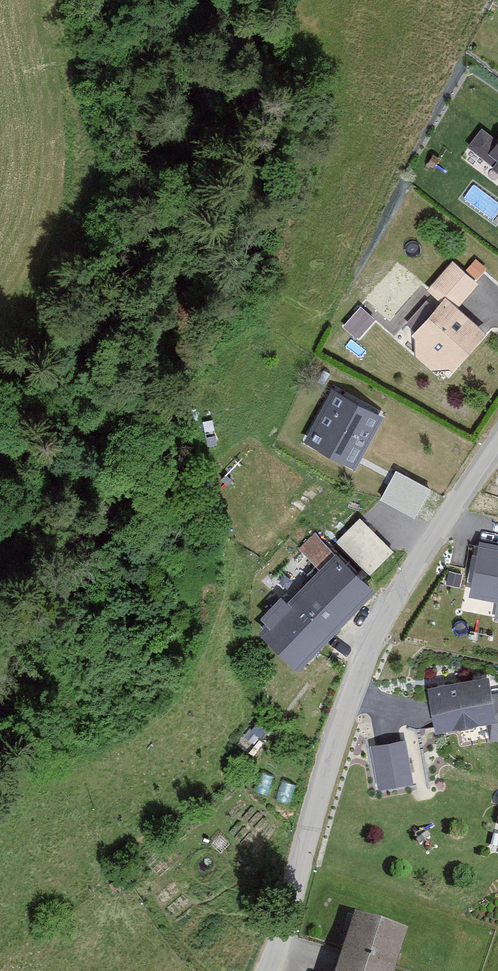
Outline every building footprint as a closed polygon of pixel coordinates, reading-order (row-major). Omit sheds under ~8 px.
[(424,287),(408,310),(421,319),(437,296),(424,287)] [(405,338),(447,376),(485,334),(443,296),(405,338)] [(361,338),(378,317),(361,303),(344,324),(361,338)] [(383,416),(333,389),(304,442),(354,469),(383,416)] [(417,514),(432,484),(395,467),(381,497),(417,514)] [(372,570),(395,546),(360,513),(337,537),(372,570)] [(312,557),(328,542),(317,530),(301,545),(312,557)] [(481,544),(473,592),(497,596),(497,547),(481,544)] [(377,591),(333,550),(255,632),(299,673),(377,591)] [(486,680),(433,689),(439,726),(493,717),(486,680)] [(410,779),(403,742),(374,747),(380,784),(410,779)] [(350,903),(329,970),(391,970),(407,921),(350,903)]
